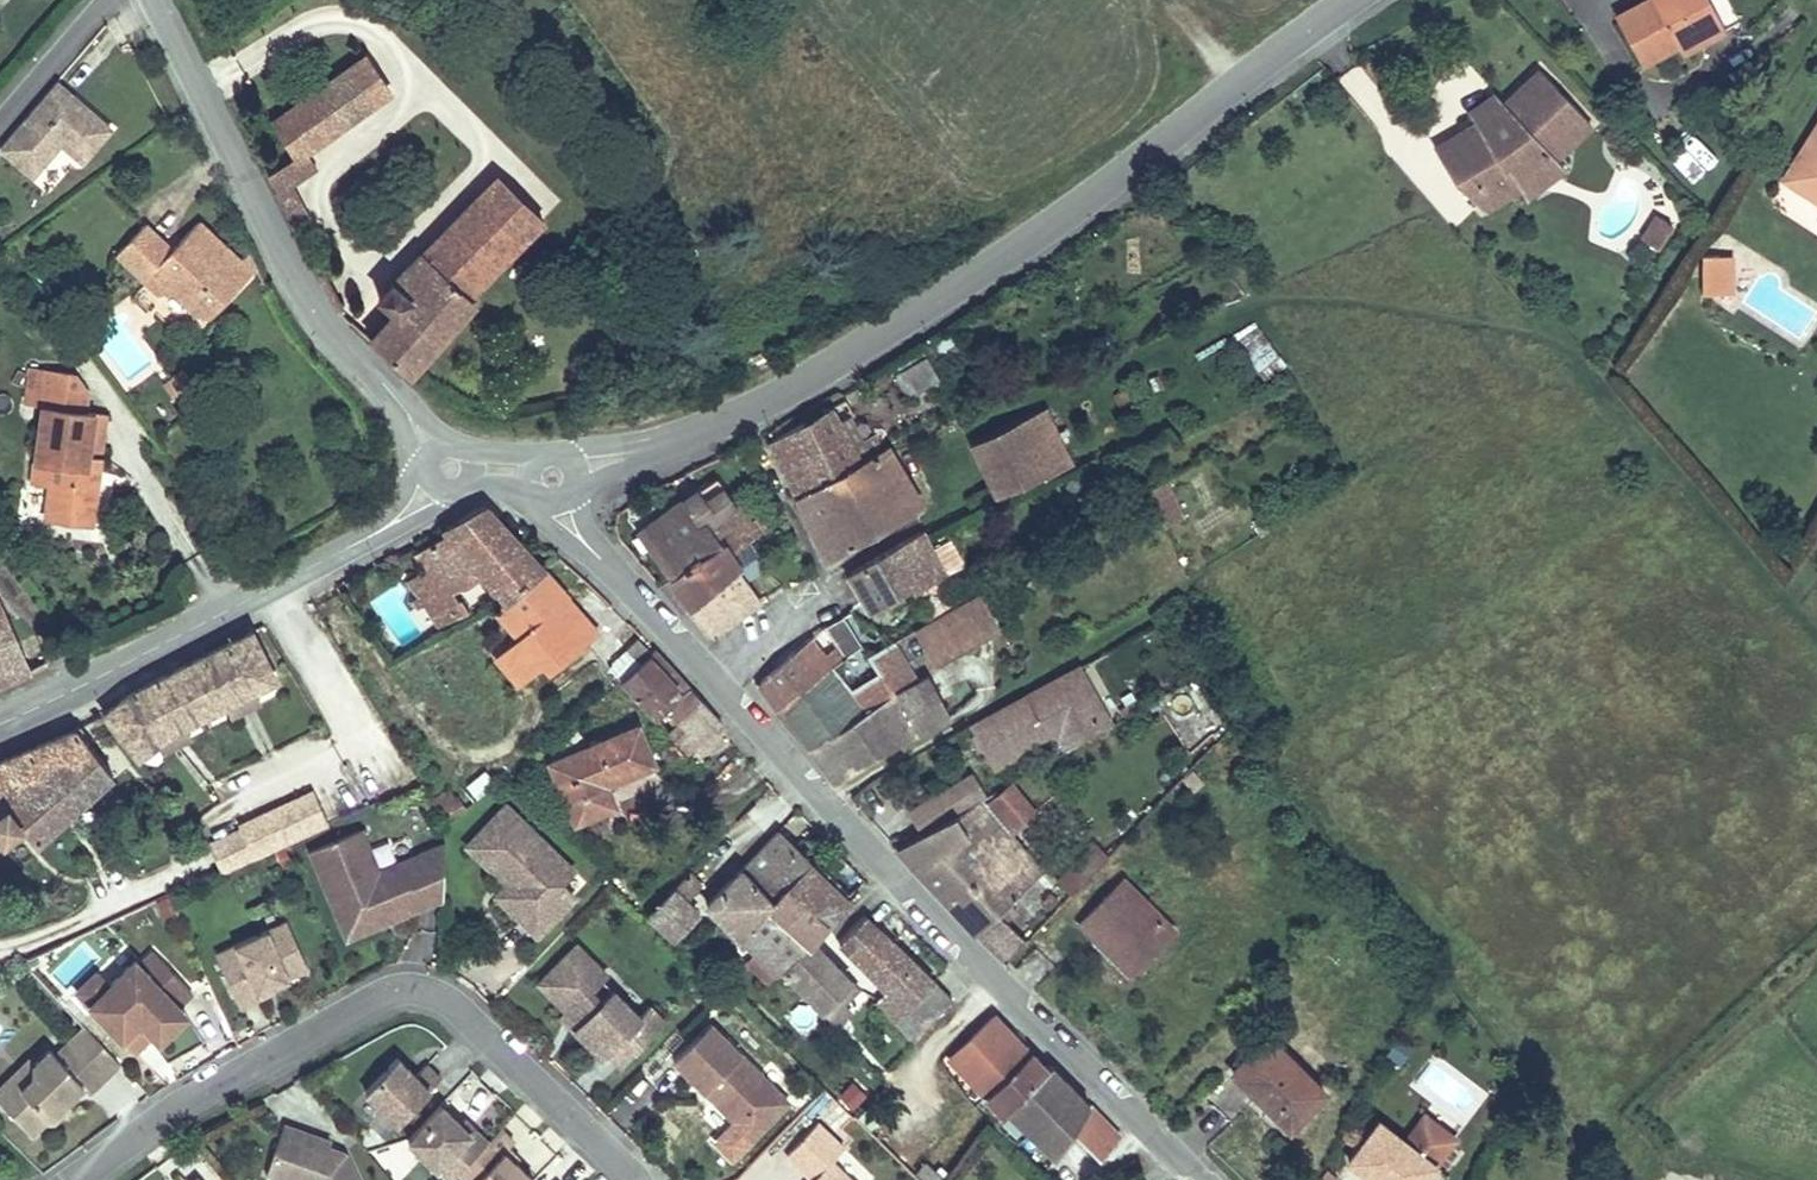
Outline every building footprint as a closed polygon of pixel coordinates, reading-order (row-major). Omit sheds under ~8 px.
[(1616,5),(1639,51),(1674,34),(1679,42),(1720,20),(1709,0),(1626,0),(1616,5)] [(1471,100),(1467,97),(1414,114),(1430,152),(1455,178),(1507,162),(1500,154),(1524,131),(1529,135),(1567,101),(1519,47),(1481,80),(1486,86),(1471,100)] [(370,64),(337,88),(359,124),(394,101),(370,64)] [(1459,85),(1471,100),(1486,86),(1472,71),(1459,85)] [(60,143),(82,161),(111,128),(56,82),(0,146),(0,147),(32,176),(56,149),(50,144),(55,139),(60,143)] [(300,161),(307,157),(359,124),(337,88),(278,133),(300,161)] [(1785,148),(1805,163),(1816,162),(1816,104),(1785,148)] [(359,124),(307,157),(318,172),(370,135),(359,124)] [(1524,131),(1500,154),(1507,162),(1513,169),(1540,145),(1529,135),(1524,131)] [(1690,182),(1712,154),(1689,135),(1666,163),(1690,182)] [(56,149),(60,143),(55,139),(50,144),(56,149)] [(1785,148),(1773,168),(1816,199),(1816,162),(1805,163),(1785,148)] [(300,161),(271,180),(297,232),(317,265),(333,253),(299,187),(318,172),(307,157),(300,161)] [(499,177),(476,200),(520,242),(542,219),(499,177)] [(520,242),(476,200),(421,257),(436,271),(409,298),(395,285),(392,282),(377,297),(383,302),(395,314),(383,326),(370,340),(407,373),(473,299),(470,296),(520,242)] [(1654,250),(1670,221),(1650,210),(1634,239),(1654,250)] [(194,311),(212,314),(257,267),(249,250),(239,261),(197,222),(171,250),(144,225),(117,252),(157,292),(170,289),(194,311)] [(421,257),(395,285),(409,298),(436,271),(421,257)] [(1712,259),(1687,259),(1687,289),(1711,289),(1712,259)] [(383,302),(383,326),(395,314),(383,302)] [(1237,353),(1272,381),(1288,360),(1253,333),(1237,353)] [(895,375),(907,396),(938,378),(926,357),(895,375)] [(83,502),(94,503),(106,414),(84,412),(87,394),(74,373),(28,368),(24,404),(42,406),(32,482),(49,484),(45,518),(80,522),(83,502)] [(869,382),(874,389),(889,380),(884,372),(869,382)] [(860,461),(840,426),(829,407),(771,441),(798,498),(860,461)] [(1046,408),(972,443),(998,498),(1073,465),(1046,408)] [(851,419),(840,426),(860,461),(883,447),(874,434),(863,440),(851,419)] [(886,445),(860,461),(798,498),(827,562),(920,506),(886,445)] [(716,477),(698,490),(707,501),(724,488),(716,477)] [(1158,514),(1176,506),(1166,482),(1148,490),(1158,514)] [(708,524),(736,504),(724,488),(707,501),(698,490),(638,534),(669,576),(718,537),(708,524)] [(92,524),(94,503),(83,502),(80,522),(92,524)] [(718,537),(727,551),(752,533),(754,535),(758,533),(736,504),(708,524),(718,537)] [(414,550),(427,573),(454,619),(487,603),(494,612),(543,568),(493,509),(490,506),(484,505),(482,506),(443,527),(445,531),(414,550)] [(1182,520),(1176,506),(1158,514),(1164,528),(1182,520)] [(1254,527),(1260,536),(1269,531),(1263,522),(1254,527)] [(946,575),(932,549),(922,530),(849,573),(870,609),(874,607),(910,586),(914,593),(946,575)] [(669,576),(691,606),(737,566),(718,537),(669,576)] [(737,566),(744,577),(763,566),(745,539),(727,551),(737,566)] [(951,539),(932,549),(946,575),(961,567),(962,560),(951,539)] [(744,577),(737,566),(691,606),(713,635),(760,600),(744,577)] [(543,568),(494,612),(517,638),(494,657),(517,684),(553,653),(560,661),(596,630),(543,568)] [(412,581),(421,597),(427,606),(439,627),(454,619),(427,573),(412,581)] [(682,612),(691,606),(669,576),(661,583),(682,612)] [(878,613),(914,593),(910,586),(874,607),(878,613)] [(931,619),(960,603),(954,592),(925,609),(931,619)] [(977,593),(960,603),(931,619),(916,628),(937,663),(997,629),(977,593)] [(427,606),(421,597),(412,602),(417,611),(427,606)] [(30,670),(0,602),(0,682),(30,670)] [(842,616),(825,626),(845,657),(860,647),(842,616)] [(845,657),(825,626),(759,683),(778,707),(832,666),(845,657)] [(650,651),(638,638),(629,646),(642,659),(650,651)] [(892,696),(919,681),(895,640),(874,653),(870,646),(864,649),(876,669),(892,696)] [(240,696),(250,689),(224,647),(192,664),(220,708),(240,696)] [(722,721),(654,649),(620,681),(687,753),(722,721)] [(867,711),(832,666),(778,707),(809,748),(849,721),(867,711)] [(1079,667),(1065,674),(1078,698),(1092,690),(1079,667)] [(848,687),(867,711),(892,696),(876,669),(848,687)] [(989,747),(999,765),(1023,751),(1022,748),(1047,735),(1044,729),(1052,725),(1055,730),(1060,740),(1105,715),(1092,690),(1078,698),(1065,674),(969,727),(983,751),(989,747)] [(849,721),(809,748),(836,782),(864,763),(949,717),(927,675),(919,681),(892,696),(867,711),(849,721)] [(131,700),(159,746),(179,733),(190,727),(161,681),(131,700)] [(220,708),(200,721),(206,731),(246,706),(240,696),(220,708)] [(1144,705),(1140,697),(1118,711),(1122,718),(1144,705)] [(131,700),(101,719),(129,764),(139,758),(149,752),(159,746),(131,700)] [(1110,724),(1105,715),(1060,740),(1065,749),(1110,724)] [(1047,735),(1055,730),(1052,725),(1044,729),(1047,735)] [(595,784),(603,782),(651,762),(637,726),(550,760),(573,819),(604,806),(595,784)] [(0,764),(0,829),(6,836),(21,823),(39,841),(110,770),(80,731),(20,756),(0,764)] [(159,746),(149,752),(139,758),(145,768),(186,743),(179,733),(159,746)] [(992,768),(999,765),(989,747),(983,751),(992,768)] [(982,794),(970,774),(910,811),(922,831),(982,794)] [(611,804),(603,782),(595,784),(604,806),(611,804)] [(974,933),(996,913),(1041,873),(999,823),(1006,818),(1014,828),(1034,810),(1011,783),(991,800),(982,803),(979,801),(955,815),(954,814),(896,848),(974,933)] [(447,791),(430,802),(443,823),(460,813),(447,791)] [(325,824),(310,792),(240,824),(242,829),(210,843),(223,871),(325,824)] [(511,879),(507,883),(530,906),(519,917),(537,933),(573,895),(560,883),(573,869),(506,805),(467,845),(501,878),(505,873),(511,879)] [(310,852),(343,927),(379,912),(376,905),(388,900),(391,907),(414,898),(444,897),(445,844),(378,872),(361,830),(310,852)] [(857,987),(811,939),(809,940),(800,931),(814,914),(825,925),(850,901),(776,831),(707,903),(778,972),(781,968),(827,1016),(857,987)] [(1108,855),(1095,842),(1057,881),(1071,894),(1108,855)] [(501,878),(507,883),(511,879),(505,873),(501,878)] [(683,899),(698,884),(687,874),(649,913),(675,937),(697,913),(683,899)] [(1100,931),(1137,968),(1173,931),(1123,880),(1081,922),(1095,936),(1100,931)] [(1058,900),(1049,892),(1042,899),(1051,907),(1058,900)] [(347,937),(444,897),(414,898),(391,907),(388,900),(376,905),(379,912),(343,927),(347,937)] [(1026,941),(996,913),(974,933),(1006,962),(1026,941)] [(809,940),(825,925),(814,914),(800,931),(809,940)] [(951,998),(865,916),(840,941),(887,987),(877,998),(910,1038),(924,1026),(951,998)] [(259,993),(274,986),(309,969),(287,922),(216,955),(241,1008),(261,998),(259,993)] [(1127,977),(1137,968),(1100,931),(1090,940),(1127,977)] [(539,982),(567,1010),(580,1024),(575,1029),(602,1055),(607,1050),(620,1063),(663,1019),(649,1006),(639,1016),(614,990),(602,1002),(589,989),(606,973),(577,945),(539,982)] [(152,1034),(180,1008),(179,1006),(192,993),(154,952),(140,965),(136,961),(109,986),(90,1004),(122,1038),(140,1021),(152,1034)] [(77,991),(90,1004),(109,986),(97,973),(77,991)] [(276,991),(274,986),(259,993),(261,998),(276,991)] [(186,1015),(180,1008),(152,1034),(158,1041),(186,1015)] [(562,1015),(575,1029),(580,1024),(567,1010),(562,1015)] [(1018,1031),(1013,1036),(994,1016),(949,1058),(1003,1113),(1007,1110),(1056,1158),(1071,1134),(1100,1160),(1119,1137),(1051,1066),(1047,1070),(1021,1044),(1026,1039),(1018,1031)] [(134,1051),(152,1034),(140,1021),(122,1038),(134,1051)] [(740,1124),(776,1088),(710,1023),(674,1059),(705,1091),(710,1086),(718,1095),(714,1099),(740,1124)] [(49,1116),(66,1101),(82,1085),(89,1092),(120,1063),(86,1027),(56,1055),(50,1049),(34,1064),(34,1074),(4,1103),(31,1133),(49,1116)] [(1384,1057),(1402,1063),(1409,1041),(1391,1035),(1384,1057)] [(1289,1127),(1324,1092),(1267,1036),(1232,1072),(1289,1127)] [(365,1090),(398,1122),(441,1078),(426,1064),(415,1075),(397,1057),(365,1090)] [(4,1103),(34,1074),(34,1064),(29,1059),(0,1086),(0,1100),(4,1103)] [(705,1091),(714,1099),(718,1095),(710,1086),(705,1091)] [(789,1101),(776,1088),(740,1124),(753,1137),(789,1101)] [(70,1106),(66,1101),(49,1116),(54,1121),(70,1106)] [(450,1179),(458,1172),(487,1141),(473,1127),(469,1132),(460,1123),(440,1104),(407,1139),(450,1179)] [(1423,1116),(1404,1141),(1435,1165),(1454,1139),(1423,1116)] [(464,1118),(460,1123),(469,1132),(473,1127),(464,1118)] [(1435,1165),(1404,1141),(1378,1122),(1348,1161),(1373,1179),(1423,1179),(1435,1165)] [(832,1161),(844,1148),(817,1123),(787,1155),(813,1179),(812,1179),(852,1179),(832,1161)] [(302,1133),(283,1126),(265,1174),(282,1179),(356,1179),(344,1154),(327,1148),(300,1138),(302,1133)] [(458,1172),(467,1179),(534,1179),(514,1161),(504,1152),(508,1147),(514,1142),(500,1128),(487,1141),(458,1172)] [(329,1143),(302,1133),(300,1138),(327,1148),(329,1143)] [(401,1142),(385,1161),(402,1175),(418,1156),(401,1142)] [(518,1157),(508,1147),(504,1152),(514,1161),(518,1157)] [(1423,1179),(1444,1179),(1448,1175),(1435,1165),(1423,1179)]
